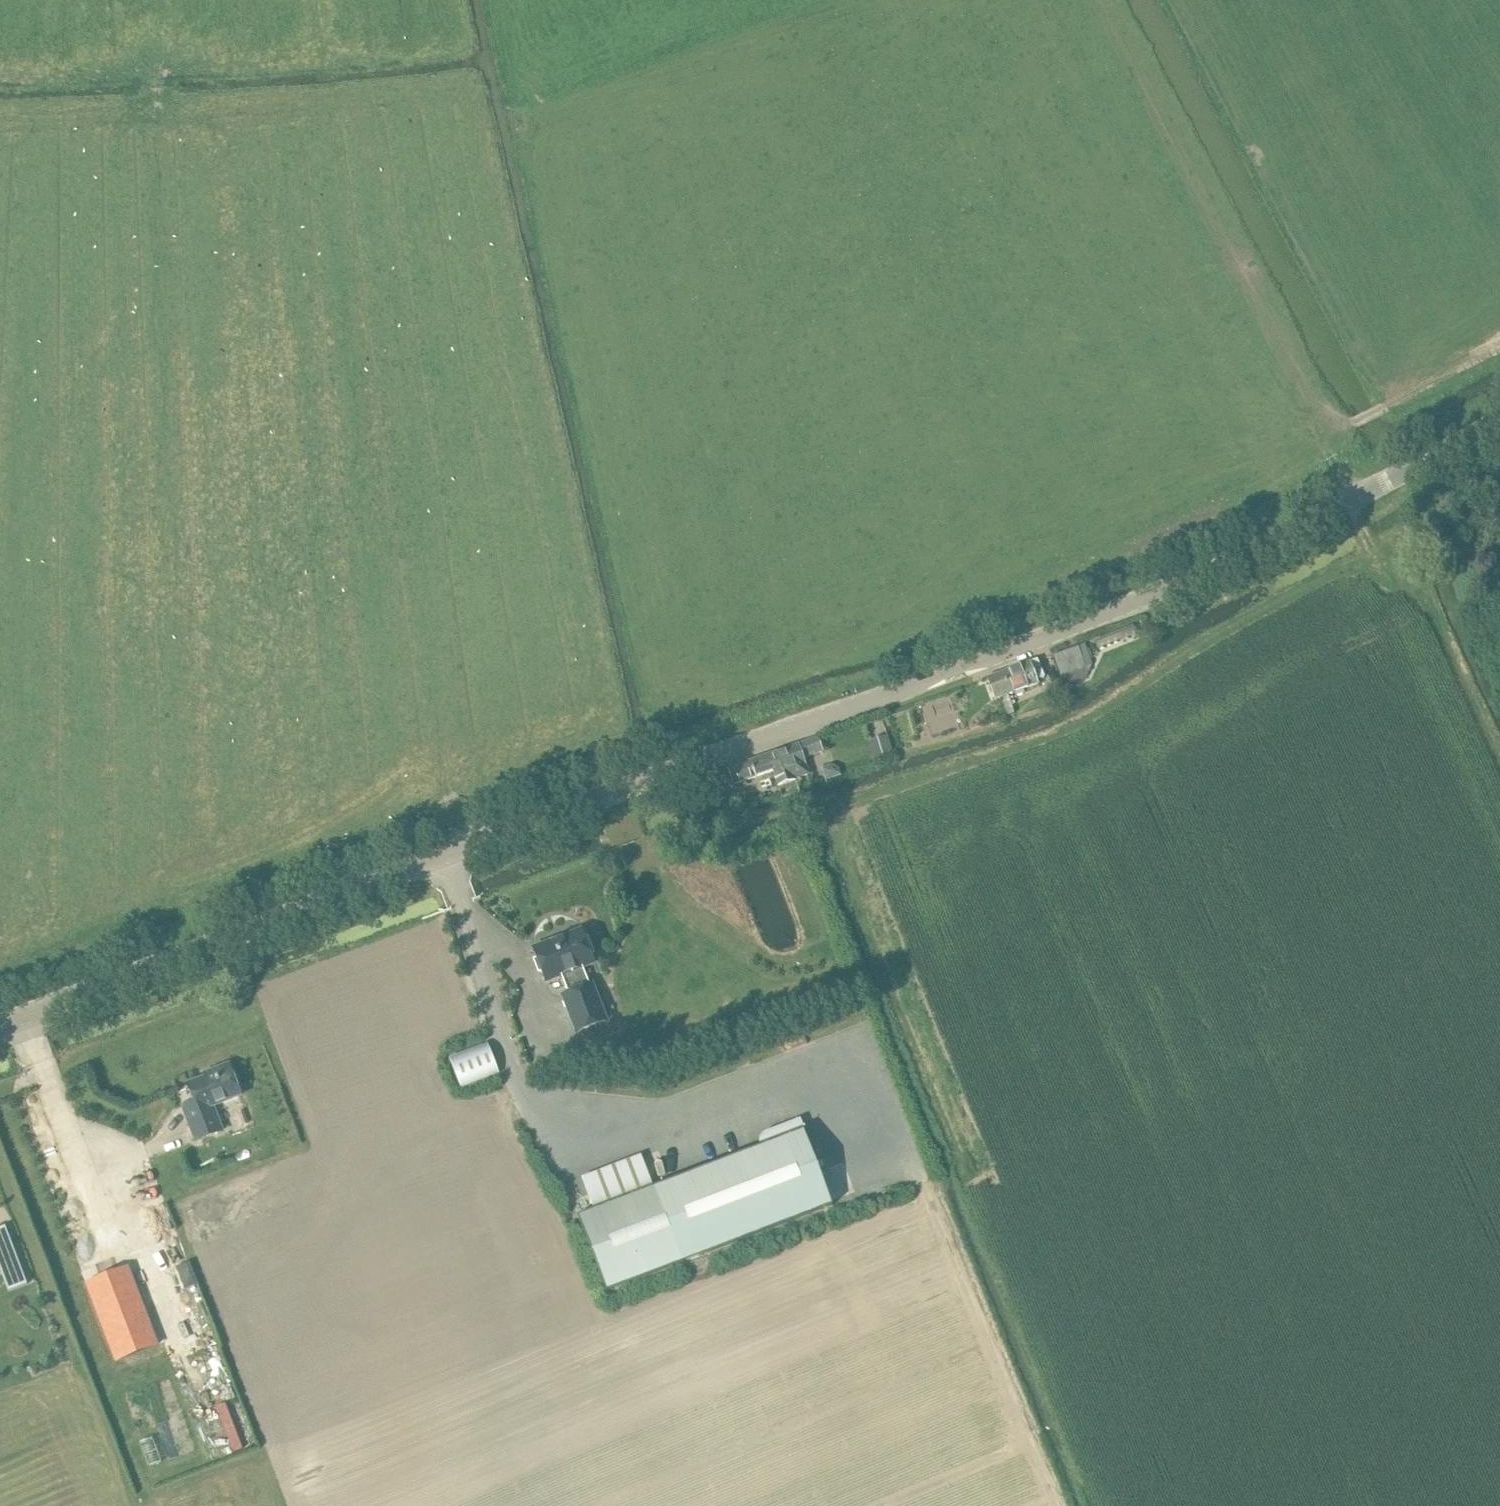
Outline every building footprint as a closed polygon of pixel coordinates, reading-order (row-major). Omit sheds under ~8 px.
[(1133,626),(1094,642),(1098,650),(1136,634),(1133,626)] [(1052,655),(1062,685),(1071,682),(1087,676),(1092,664),(1085,644),(1079,646),(1078,645),(1052,655)] [(999,697),(1006,717),(1014,714),(1007,694),(1037,683),(1035,679),(1044,676),(1037,658),(986,677),(994,699),(999,697)] [(727,768),(733,785),(773,772),(777,785),(797,778),(810,774),(805,757),(823,750),(818,736),(727,768)] [(869,744),(875,762),(876,763),(893,758),(887,738),(869,744)] [(820,766),(825,780),(841,775),(839,769),(836,761),(820,766)] [(560,994),(574,1034),(608,1022),(594,982),(589,984),(583,968),(594,964),(581,930),(532,948),(546,983),(562,977),(567,991),(560,994)] [(487,1042),(449,1058),(462,1089),(500,1073),(487,1042)] [(182,1105),(195,1141),(222,1131),(213,1107),(241,1096),(228,1064),(204,1074),(205,1077),(187,1084),(193,1101),(182,1105)] [(579,1214),(608,1291),(832,1205),(799,1119),(766,1132),(770,1141),(579,1214)] [(16,1255),(4,1224),(0,1225),(0,1261),(16,1255)] [(127,1273),(86,1288),(114,1365),(156,1350),(127,1273)]
